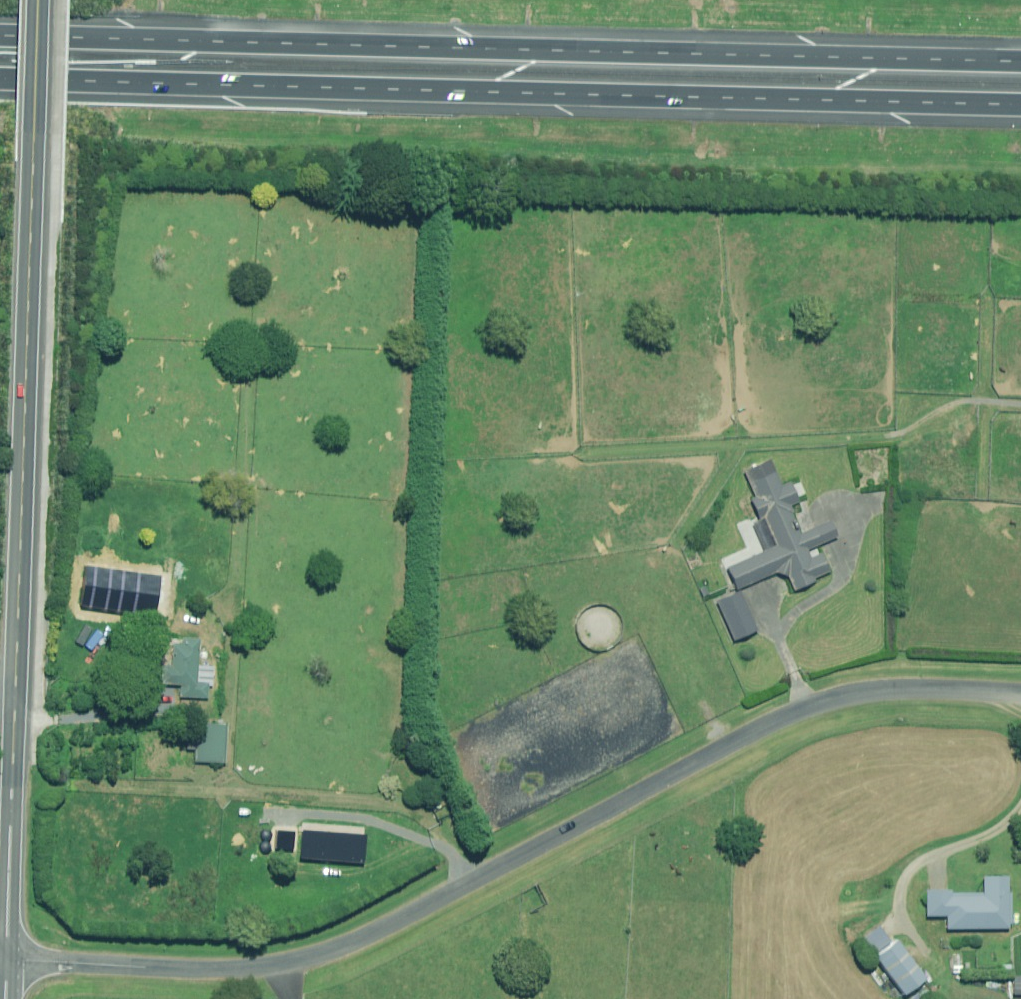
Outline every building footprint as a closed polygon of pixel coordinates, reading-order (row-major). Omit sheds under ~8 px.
[(784,486),(773,460),(746,471),(757,497),(752,499),(762,522),(767,520),(779,547),(730,568),(739,590),(779,572),(791,577),(797,590),(818,581),(817,579),(832,572),(824,553),(814,557),(810,550),(839,537),(831,520),(804,532),(793,507),(801,503),(792,482),(784,486)] [(758,631),(741,591),(718,601),(735,640),(758,631)] [(577,621),(577,626),(576,630),(577,634),(579,638),(581,642),(584,645),(587,648),(590,650),(594,651),(599,652),(603,652),(607,651),(611,650),(615,648),(618,645),(621,642),(623,638),(625,634),(625,633),(625,629),(625,624),(624,620),(623,616),(621,612),(618,609),(614,607),(611,605),(607,603),(602,603),(598,603),(594,604),(590,605),(586,608),(583,611),(580,614),(578,618),(577,621)] [(201,665),(203,640),(176,638),(174,667),(166,666),(164,685),(184,686),(183,696),(210,699),(211,684),(216,684),(217,666),(201,665)] [(227,726),(200,725),(199,736),(190,736),(189,749),(199,750),(198,762),(225,763),(227,726)] [(1012,876),(986,876),(986,893),(953,894),(953,890),(929,890),(930,916),(949,916),(949,929),(1012,929),(1012,876)] [(899,940),(893,944),(881,928),(862,942),(878,965),(882,962),(906,995),(927,979),(899,940)]
